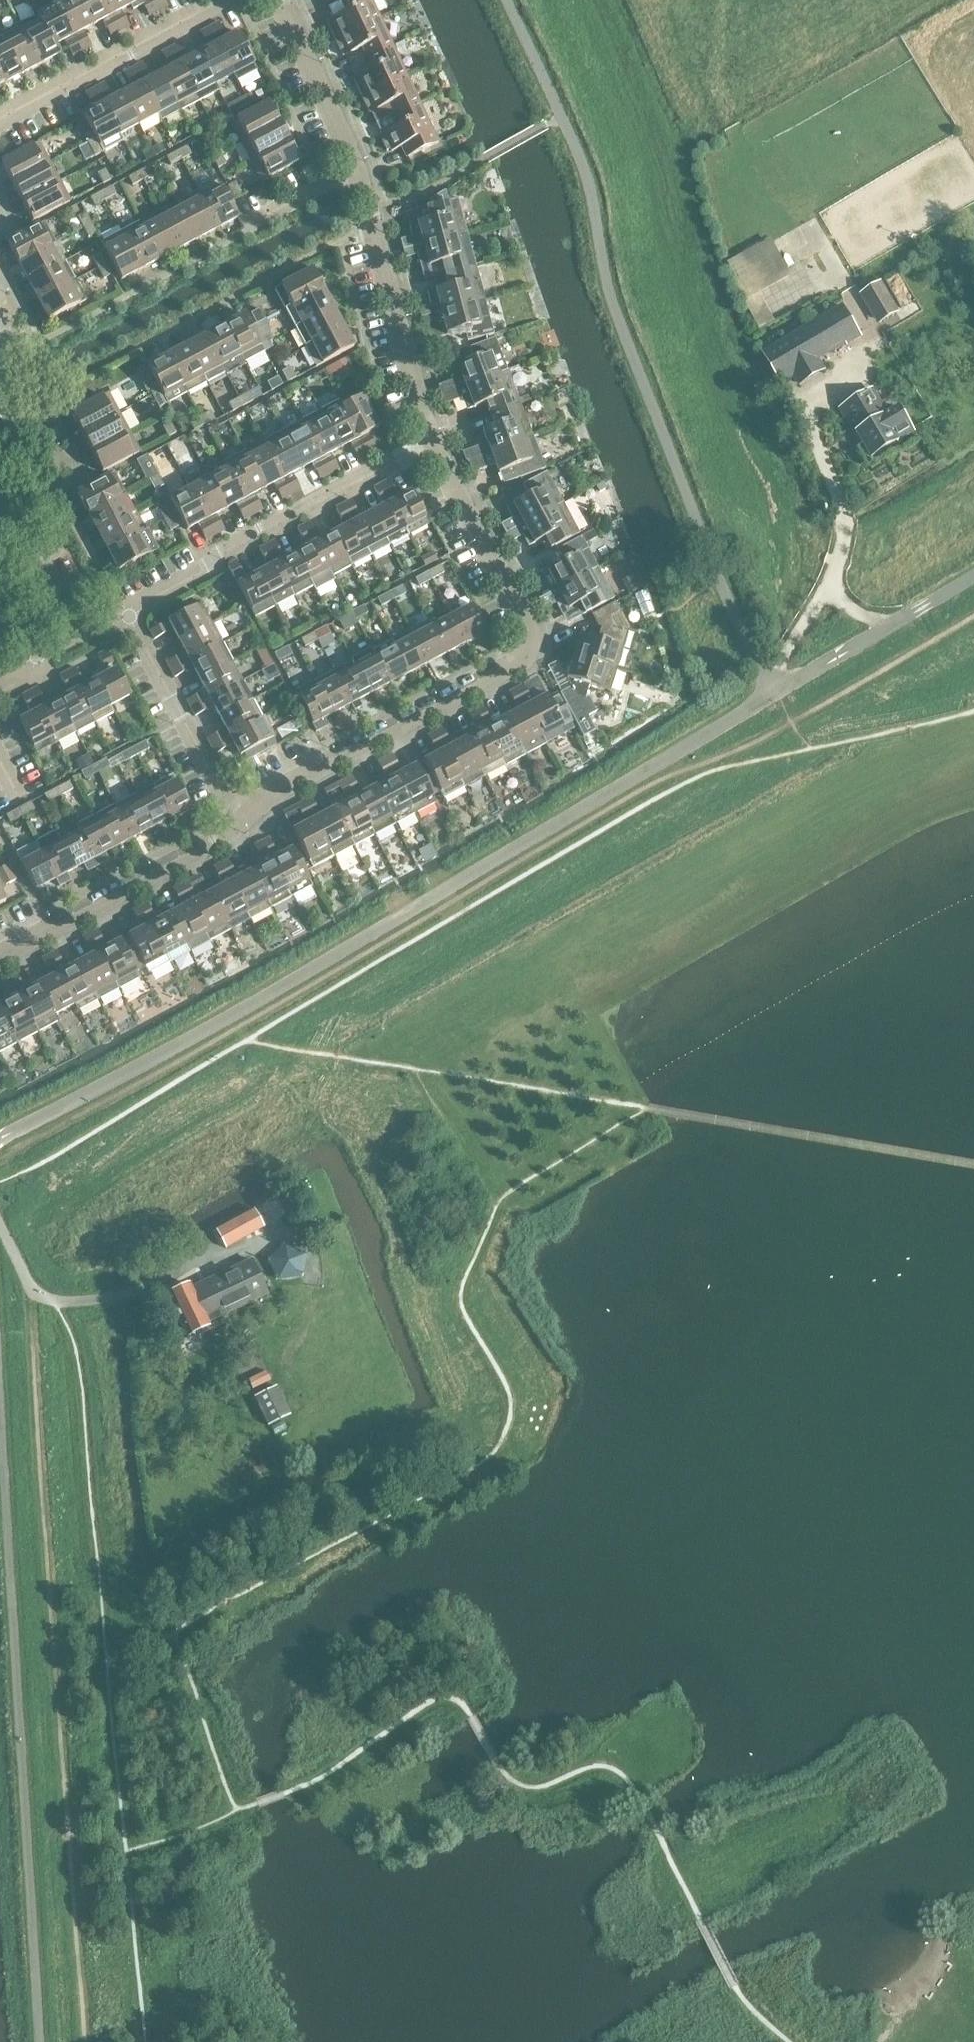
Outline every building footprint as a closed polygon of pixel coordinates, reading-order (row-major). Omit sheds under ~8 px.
[(82,50),(91,45),(83,30),(93,25),(80,0),(63,0),(57,3),(82,50)] [(104,0),(80,0),(93,25),(102,20),(111,36),(121,31),(104,0)] [(121,31),(130,26),(122,10),(131,5),(129,0),(104,0),(121,31)] [(149,15),(159,10),(153,0),(141,0),(149,15)] [(159,10),(168,5),(166,0),(153,0),(159,10)] [(334,38),(380,17),(377,12),(385,8),(381,0),(343,0),(341,1),(346,12),(330,19),(333,25),(329,26),(334,38)] [(73,55),(82,50),(57,3),(38,13),(59,53),(60,53),(55,44),(64,40),(73,55)] [(59,53),(38,13),(36,14),(37,17),(20,26),(40,64),(59,53)] [(380,17),(334,38),(340,50),(344,48),(347,54),(363,47),(368,58),(393,47),(380,17)] [(219,22),(210,27),(237,80),(259,70),(238,32),(228,38),(219,22)] [(20,26),(1,36),(21,74),(40,64),(20,26)] [(237,80),(210,27),(200,32),(209,48),(199,53),(215,84),(233,74),(237,81),(237,80)] [(1,36),(0,37),(0,81),(2,84),(21,74),(1,36)] [(218,89),(215,84),(199,53),(190,58),(181,43),(171,48),(199,100),(202,99),(201,98),(218,89)] [(393,47),(368,58),(372,68),(357,76),(360,82),(355,84),(360,96),(406,74),(393,47)] [(199,100),(171,48),(162,53),(170,68),(160,73),(180,111),(199,100)] [(142,63),(133,67),(158,115),(176,105),(180,112),(180,111),(160,73),(151,78),(142,63)] [(158,115),(133,67),(124,72),(132,88),(122,93),(138,125),(158,115)] [(406,74),(360,96),(366,107),(371,105),(373,110),(390,104),(395,115),(420,103),(406,74)] [(138,125),(122,93),(112,99),(103,84),(95,89),(123,141),(125,140),(121,134),(138,125)] [(123,141),(95,89),(87,93),(94,108),(82,114),(92,131),(97,141),(103,152),(123,141)] [(254,92),(245,96),(249,104),(258,100),(254,92)] [(244,96),(226,105),(231,115),(250,105),(244,96)] [(241,142),(279,122),(268,102),(230,122),(241,142)] [(420,103),(395,115),(400,125),(383,133),(385,137),(381,140),(386,150),(390,148),(391,151),(401,147),(406,157),(438,142),(420,103)] [(241,142),(251,161),(289,141),(279,122),(241,142)] [(92,131),(83,136),(89,146),(97,141),(92,131)] [(210,133),(202,137),(208,148),(216,144),(210,133)] [(97,141),(89,146),(94,156),(103,152),(97,141)] [(299,160),(289,141),(251,161),(261,180),(299,160)] [(1,162),(12,182),(50,162),(39,142),(1,162)] [(161,142),(151,148),(156,156),(165,150),(161,142)] [(177,151),(182,159),(191,154),(187,146),(177,151)] [(150,147),(141,152),(146,160),(155,155),(150,147)] [(171,165),(182,159),(177,151),(167,157),(171,165)] [(221,153),(212,157),(218,168),(226,164),(221,153)] [(60,181),(50,162),(12,182),(22,201),(60,181)] [(139,172),(143,180),(153,174),(149,166),(139,172)] [(98,173),(103,183),(111,179),(106,169),(98,173)] [(133,185),(143,180),(139,172),(128,177),(133,185)] [(217,178),(198,189),(218,229),(238,218),(217,178)] [(60,181),(22,201),(32,221),(70,201),(60,181)] [(236,182),(227,186),(233,197),(241,193),(236,182)] [(100,192),(105,200),(115,194),(111,186),(100,192)] [(218,229),(198,189),(178,199),(182,206),(199,239),(218,229)] [(94,205),(105,200),(100,192),(90,197),(94,205)] [(406,250),(467,233),(458,200),(432,207),(435,219),(417,223),(421,236),(403,241),(406,250)] [(199,239),(182,206),(163,216),(179,249),(199,239)] [(82,227),(91,222),(86,211),(77,216),(82,227)] [(179,249),(163,216),(144,226),(141,220),(140,221),(160,259),(179,249)] [(6,241),(17,261),(55,241),(45,221),(6,241)] [(140,221),(121,231),(141,269),(160,259),(140,221)] [(96,232),(91,222),(82,227),(87,236),(96,232)] [(121,279),(141,269),(121,231),(100,241),(121,279)] [(467,233),(406,250),(403,250),(406,259),(418,255),(421,269),(447,262),(450,274),(476,267),(467,233)] [(774,237),(735,254),(765,324),(775,319),(759,282),(789,269),(774,237)] [(27,280),(66,260),(55,241),(17,261),(27,280)] [(97,268),(105,263),(101,254),(92,258),(97,268)] [(27,280),(37,300),(75,279),(75,278),(69,281),(60,265),(66,261),(66,260),(27,280)] [(112,275),(105,263),(97,268),(103,279),(112,275)] [(421,318),(441,313),(485,301),(476,267),(450,274),(453,286),(428,293),(431,307),(419,310),(421,318)] [(285,310),(323,289),(312,269),(274,290),(285,310)] [(75,279),(37,300),(48,319),(86,299),(75,279)] [(884,279),(862,292),(880,322),(902,309),(884,279)] [(295,329),(333,309),(323,289),(285,310),(295,329)] [(494,335),(485,301),(441,313),(447,334),(465,330),(468,342),(494,335)] [(843,303),(761,353),(780,385),(793,377),(799,386),(825,370),(820,361),(847,345),(848,347),(863,337),(843,303)] [(259,309),(251,313),(256,324),(265,320),(259,309)] [(343,328),(333,309),(295,329),(305,348),(343,328)] [(244,315),(225,325),(241,356),(261,346),(253,331),(244,315)] [(225,325),(205,335),(222,367),(241,356),(225,325)] [(262,326),(253,331),(261,346),(264,352),(273,348),(267,337),(262,326)] [(353,348),(343,328),(305,348),(316,368),(353,348)] [(441,397),(507,371),(499,350),(515,344),(511,332),(470,348),(474,360),(451,369),(457,382),(439,389),(441,397)] [(222,367),(205,335),(186,346),(206,384),(207,383),(204,376),(222,367)] [(206,384),(186,346),(166,356),(186,393),(206,384)] [(186,393),(166,356),(147,366),(156,382),(167,403),(186,393)] [(346,357),(324,369),(328,376),(335,372),(340,382),(355,374),(346,357)] [(282,372),(288,382),(296,378),(290,368),(282,372)] [(495,414),(516,406),(520,405),(507,371),(441,397),(445,405),(462,399),(466,411),(490,402),(495,414)] [(266,380),(272,391),(282,385),(277,375),(266,380)] [(156,382),(148,387),(153,397),(159,408),(162,406),(167,403),(156,382)] [(238,395),(244,406),(254,400),(248,390),(238,395)] [(339,401),(368,455),(377,450),(369,434),(379,428),(359,390),(339,401)] [(872,391),(841,409),(856,435),(858,434),(872,456),(897,441),(897,440),(913,431),(899,408),(886,416),(872,391)] [(70,414),(81,434),(119,413),(108,393),(70,414)] [(233,411),(244,406),(238,395),(227,401),(233,411)] [(320,411),(340,449),(350,444),(358,459),(368,455),(339,401),(320,411)] [(520,417),(516,406),(495,414),(499,425),(482,432),(487,444),(463,454),(466,462),(467,462),(533,437),(525,416),(520,417)] [(301,422),(329,475),(339,470),(330,454),(340,449),(320,411),(301,422)] [(200,418),(204,426),(215,420),(211,412),(200,418)] [(129,433),(119,413),(81,434),(91,453),(129,433)] [(194,431),(204,426),(200,418),(190,423),(194,431)] [(162,427),(168,437),(176,433),(171,422),(162,427)] [(282,432),(302,469),(312,464),(320,480),(329,475),(301,422),(282,432)] [(263,442),(291,495),(300,490),(292,475),(302,469),(282,432),(263,442)] [(129,433),(91,453),(101,473),(140,452),(129,433)] [(533,437),(467,462),(472,474),(495,465),(499,474),(499,473),(504,485),(545,469),(533,437)] [(244,452),(264,490),(273,485),(282,500),(291,495),(263,442),(244,452)] [(254,495),(264,490),(244,452),(225,462),(253,516),(262,511),(254,495)] [(147,456),(139,460),(145,471),(153,466),(147,456)] [(206,472),(226,510),(235,505),(244,521),(253,516),(225,462),(206,472)] [(216,515),(226,510),(206,472),(187,482),(215,536),(224,531),(216,515)] [(76,493),(87,513),(124,494),(114,473),(76,493)] [(501,525),(506,534),(563,503),(547,473),(523,485),(529,496),(506,508),(512,519),(501,525)] [(158,476),(149,481),(154,489),(162,485),(158,476)] [(381,484),(406,530),(426,519),(411,492),(399,499),(389,480),(381,484)] [(206,541),(215,536),(187,482),(185,483),(189,489),(170,500),(186,531),(197,525),(206,541)] [(603,482),(595,486),(599,492),(607,488),(603,482)] [(384,507),(372,513),(387,540),(406,530),(381,484),(373,488),(384,507)] [(135,513),(124,494),(87,513),(97,533),(129,516),(135,513)] [(387,540),(372,513),(361,519),(351,500),(343,504),(368,550),(387,540)] [(563,503),(506,534),(510,543),(523,536),(529,547),(550,536),(556,547),(580,534),(563,503)] [(345,527),(334,533),(349,560),(368,550),(343,504),(336,508),(345,527)] [(165,522),(173,517),(167,506),(159,510),(165,522)] [(129,516),(97,533),(108,552),(139,535),(129,516)] [(178,527),(173,517),(165,522),(170,531),(178,527)] [(352,567),(349,560),(334,533),(323,539),(313,520),(305,525),(333,577),(352,567)] [(296,554),(314,587),(333,577),(305,525),(297,529),(307,547),(296,554)] [(139,535),(108,552),(118,572),(150,555),(139,535)] [(558,589),(589,573),(579,555),(588,550),(581,538),(557,551),(563,562),(547,570),(558,589)] [(275,541),(267,545),(273,557),(281,552),(275,541)] [(273,557),(267,545),(259,549),(265,561),(273,557)] [(432,551),(420,557),(425,566),(437,560),(432,551)] [(276,564),(294,597),(314,587),(296,554),(276,564)] [(255,618),(276,607),(257,574),(246,580),(236,561),(228,566),(255,618)] [(276,607),(294,597),(276,564),(257,574),(276,607)] [(428,571),(433,579),(445,573),(441,565),(428,571)] [(407,567),(402,570),(405,576),(410,573),(407,567)] [(597,568),(589,573),(558,589),(558,590),(539,600),(543,608),(555,602),(561,614),(584,601),(590,612),(614,600),(597,568)] [(420,586),(433,579),(428,571),(416,578),(420,586)] [(639,571),(621,580),(629,595),(647,585),(639,571)] [(390,591),(394,599),(407,593),(403,585),(390,591)] [(382,606),(394,599),(390,591),(378,598),(382,606)] [(580,636),(573,658),(608,667),(613,648),(623,651),(629,632),(618,629),(613,619),(622,615),(616,603),(592,616),(598,627),(601,628),(597,641),(580,636)] [(179,642),(213,624),(202,604),(168,622),(179,642)] [(351,612),(355,620),(368,613),(364,605),(351,612)] [(449,610),(452,617),(466,644),(486,633),(472,606),(462,611),(458,605),(449,610)] [(356,622),(355,620),(351,612),(339,619),(344,628),(356,622)] [(466,644),(452,617),(433,627),(447,654),(466,644)] [(410,631),(414,637),(428,664),(447,654),(433,627),(430,621),(410,631)] [(167,633),(162,624),(150,630),(155,639),(167,633)] [(167,662),(171,670),(223,643),(213,624),(179,642),(185,652),(167,662)] [(317,640),(330,634),(326,626),(313,633),(317,640)] [(317,640),(313,633),(301,639),(305,647),(317,640)] [(409,674),(428,664),(414,637),(395,647),(409,674)] [(372,651),(376,658),(390,684),(409,674),(395,647),(391,641),(372,651)] [(223,643),(171,670),(175,677),(193,668),(200,680),(233,663),(223,643)] [(274,653),(278,661),(292,654),(287,646),(274,653)] [(107,651),(98,655),(104,667),(113,662),(107,651)] [(390,684),(376,658),(357,668),(371,694),(390,684)] [(608,667),(573,658),(567,679),(574,682),(571,689),(575,697),(565,702),(566,704),(575,720),(579,727),(590,721),(580,702),(585,699),(589,686),(611,693),(617,670),(608,667)] [(334,672),(352,705),(355,711),(363,707),(360,700),(371,694),(357,668),(353,661),(334,672)] [(187,700),(192,709),(243,681),(233,663),(200,680),(205,690),(187,700)] [(114,713),(111,707),(96,680),(85,686),(76,667),(68,671),(95,723),(114,713)] [(96,680),(111,707),(131,697),(117,669),(96,680)] [(95,723),(68,671),(60,675),(70,694),(58,700),(73,727),(91,717),(95,723)] [(352,705),(334,672),(315,682),(332,715),(352,705)] [(243,681),(192,709),(195,715),(213,705),(220,718),(253,701),(243,681)] [(295,692),(317,732),(326,728),(322,721),(332,715),(315,682),(295,692)] [(524,685),(517,689),(543,738),(544,738),(547,744),(567,734),(563,726),(575,720),(566,704),(555,710),(547,696),(534,704),(524,685)] [(57,744),(76,734),(73,727),(58,700),(47,706),(37,688),(30,692),(57,744)] [(543,738),(517,689),(509,693),(519,711),(506,718),(526,756),(547,744),(544,738),(543,738)] [(57,744),(30,692),(21,696),(31,715),(19,721),(37,755),(57,744)] [(253,701),(220,718),(225,728),(207,738),(212,747),(263,720),(253,701)] [(484,707),(476,711),(502,760),(506,767),(526,756),(506,718),(494,725),(484,707)] [(502,760),(476,711),(469,715),(479,733),(466,740),(486,777),(506,767),(502,760)] [(263,720),(212,747),(216,754),(234,744),(241,757),(274,740),(263,720)] [(486,777),(466,740),(453,747),(443,728),(436,732),(465,788),(486,777)] [(444,799),(465,788),(436,732),(428,736),(438,755),(424,762),(425,763),(418,767),(433,796),(441,792),(444,799)] [(133,748),(137,755),(149,749),(145,741),(133,748)] [(124,762),(137,755),(133,748),(120,754),(124,762)] [(87,754),(75,761),(80,770),(92,764),(87,754)] [(394,755),(386,759),(412,808),(415,815),(416,815),(437,803),(433,796),(418,767),(417,766),(403,773),(394,755)] [(104,757),(92,764),(96,772),(108,766),(104,757)] [(412,808),(386,759),(379,763),(388,781),(375,788),(395,825),(415,815),(412,808)] [(96,772),(92,764),(80,770),(79,771),(83,779),(96,772)] [(153,786),(170,819),(190,808),(173,775),(153,786)] [(353,777),(345,781),(372,830),(373,829),(376,835),(395,825),(375,788),(363,795),(353,777)] [(69,781),(55,788),(60,796),(73,789),(69,781)] [(372,830),(345,781),(338,785),(348,803),(335,810),(355,847),(376,835),(373,829),(372,830)] [(170,819),(153,786),(134,796),(137,803),(151,829),(170,819)] [(60,796),(55,788),(44,794),(48,803),(60,796)] [(137,803),(134,796),(114,806),(132,839),(151,829),(137,803)] [(313,798),(304,802),(331,851),(330,852),(333,858),(355,847),(335,810),(315,820),(311,813),(319,810),(313,798)] [(18,808),(22,816),(35,810),(31,801),(18,808)] [(297,847),(305,863),(309,861),(313,869),(333,858),(330,852),(331,851),(304,802),(297,806),(307,824),(294,831),(300,844),(297,847)] [(132,839),(114,806),(96,817),(99,823),(113,849),(132,839)] [(9,823),(22,816),(18,808),(5,815),(9,823)] [(97,867),(106,862),(102,855),(113,849),(99,823),(96,817),(76,827),(97,867)] [(85,864),(88,871),(97,867),(76,827),(57,836),(75,869),(85,864)] [(59,887),(68,882),(64,875),(75,869),(57,836),(38,846),(41,853),(56,880),(59,887)] [(302,865),(305,863),(297,847),(293,849),(279,857),(270,839),(263,843),(292,898),(313,887),(302,865)] [(292,898),(263,843),(255,847),(265,865),(252,871),(272,909),(292,898)] [(56,880),(41,853),(22,863),(36,890),(56,880)] [(229,860),(222,864),(251,919),(272,909),(252,871),(239,878),(229,860)] [(367,863),(360,868),(364,874),(372,869),(367,863)] [(13,872),(9,864),(0,868),(0,877),(1,879),(13,872)] [(251,919),(222,864),(214,868),(224,886),(211,893),(231,930),(251,919)] [(17,879),(13,872),(1,879),(0,879),(0,888),(17,879)] [(189,881),(181,886),(211,941),(231,930),(211,893),(199,900),(189,881)] [(211,941),(181,886),(174,890),(184,908),(171,915),(191,952),(211,941)] [(191,952),(171,915),(162,919),(158,912),(154,914),(148,903),(141,907),(170,963),(191,952)] [(149,974),(170,963),(141,907),(133,911),(143,929),(129,937),(130,939),(146,967),(149,974)] [(122,943),(121,941),(108,948),(98,930),(90,934),(120,989),(141,978),(137,972),(146,967),(130,939),(122,943)] [(99,1000),(120,989),(90,934),(83,938),(93,956),(80,963),(99,1000)] [(50,955),(76,1004),(79,1010),(99,1000),(80,963),(67,970),(57,951),(50,955)] [(56,1015),(76,1004),(50,955),(43,959),(49,971),(49,979),(39,984),(56,1015)] [(10,977),(39,1032),(60,1021),(56,1015),(39,984),(32,988),(28,982),(23,985),(17,973),(10,977)] [(19,1043),(39,1032),(10,977),(2,981),(8,992),(3,995),(7,1002),(0,1005),(0,1008),(19,1043)] [(19,1043),(0,1008),(0,1053),(19,1043)] [(214,1231),(222,1247),(256,1230),(248,1214),(214,1231)] [(303,1278),(308,1247),(277,1242),(272,1273),(303,1278)] [(206,1281),(222,1316),(267,1295),(251,1260),(249,1260),(206,1281)] [(207,1323),(222,1316),(206,1281),(190,1288),(189,1284),(167,1294),(187,1337),(209,1327),(207,1323)] [(265,1371),(247,1379),(252,1389),(270,1381),(265,1371)] [(276,1384),(254,1394),(252,1395),(266,1426),(291,1415),(276,1384)]
